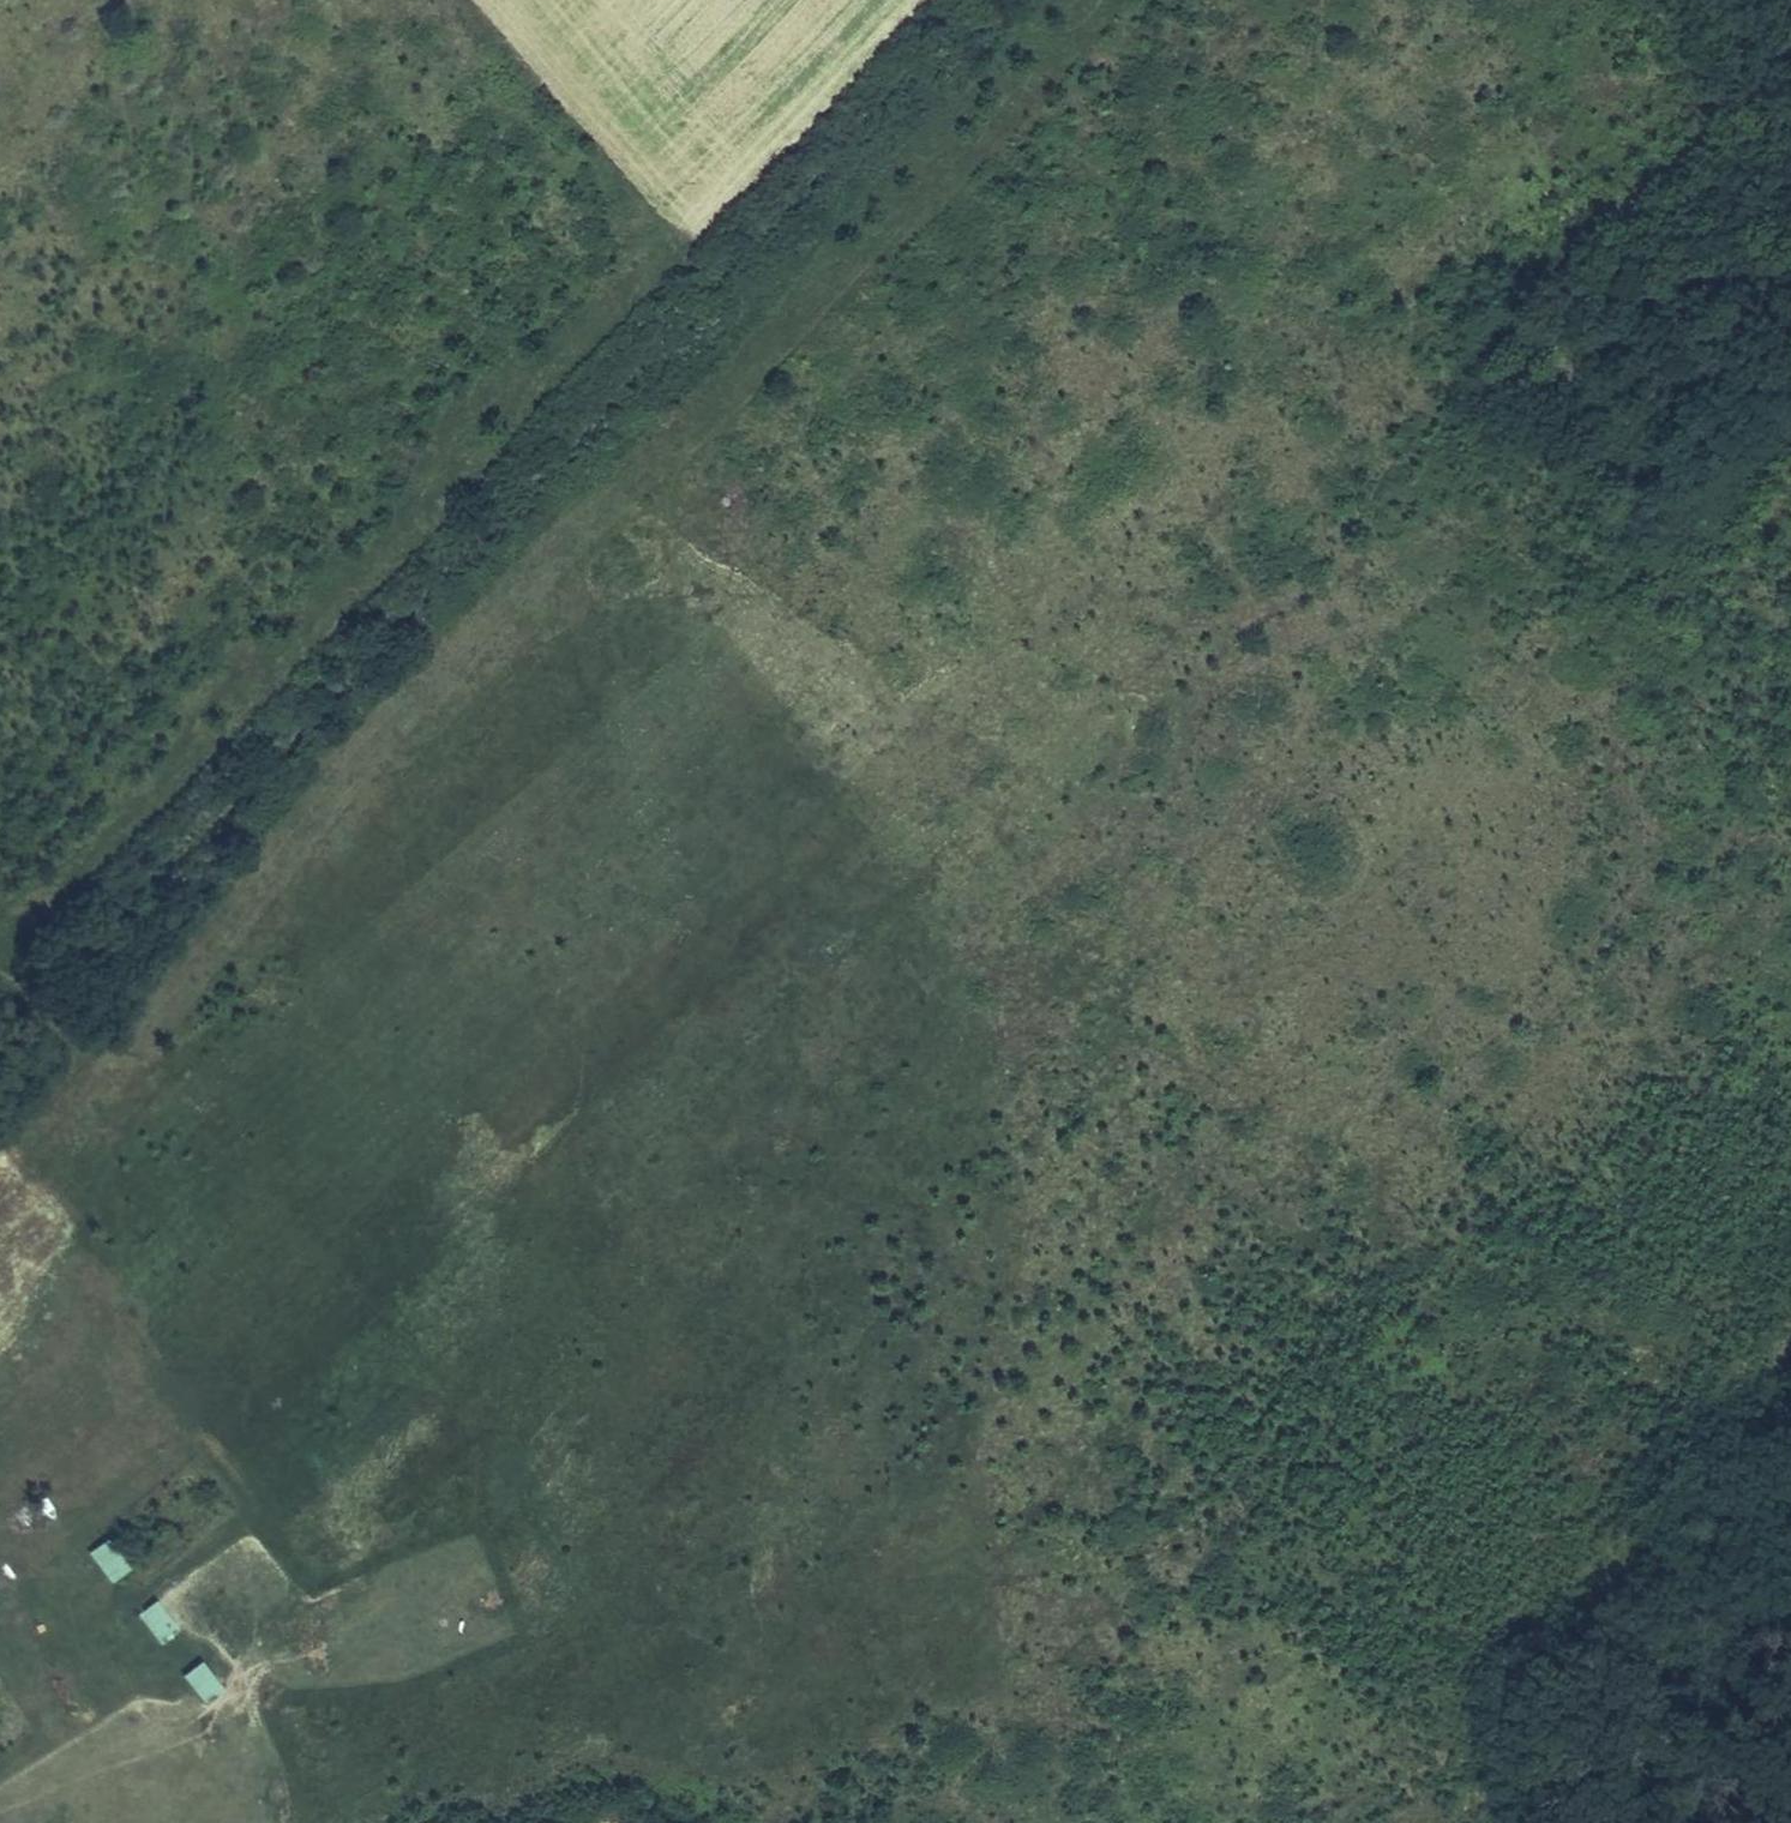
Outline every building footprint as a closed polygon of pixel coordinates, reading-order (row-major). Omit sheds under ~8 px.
[(109,1585),(128,1571),(106,1540),(87,1553),(109,1585)] [(155,1602),(136,1616),(158,1647),(177,1632),(155,1602)] [(199,1662),(180,1677),(202,1706),(221,1691),(199,1662)]
